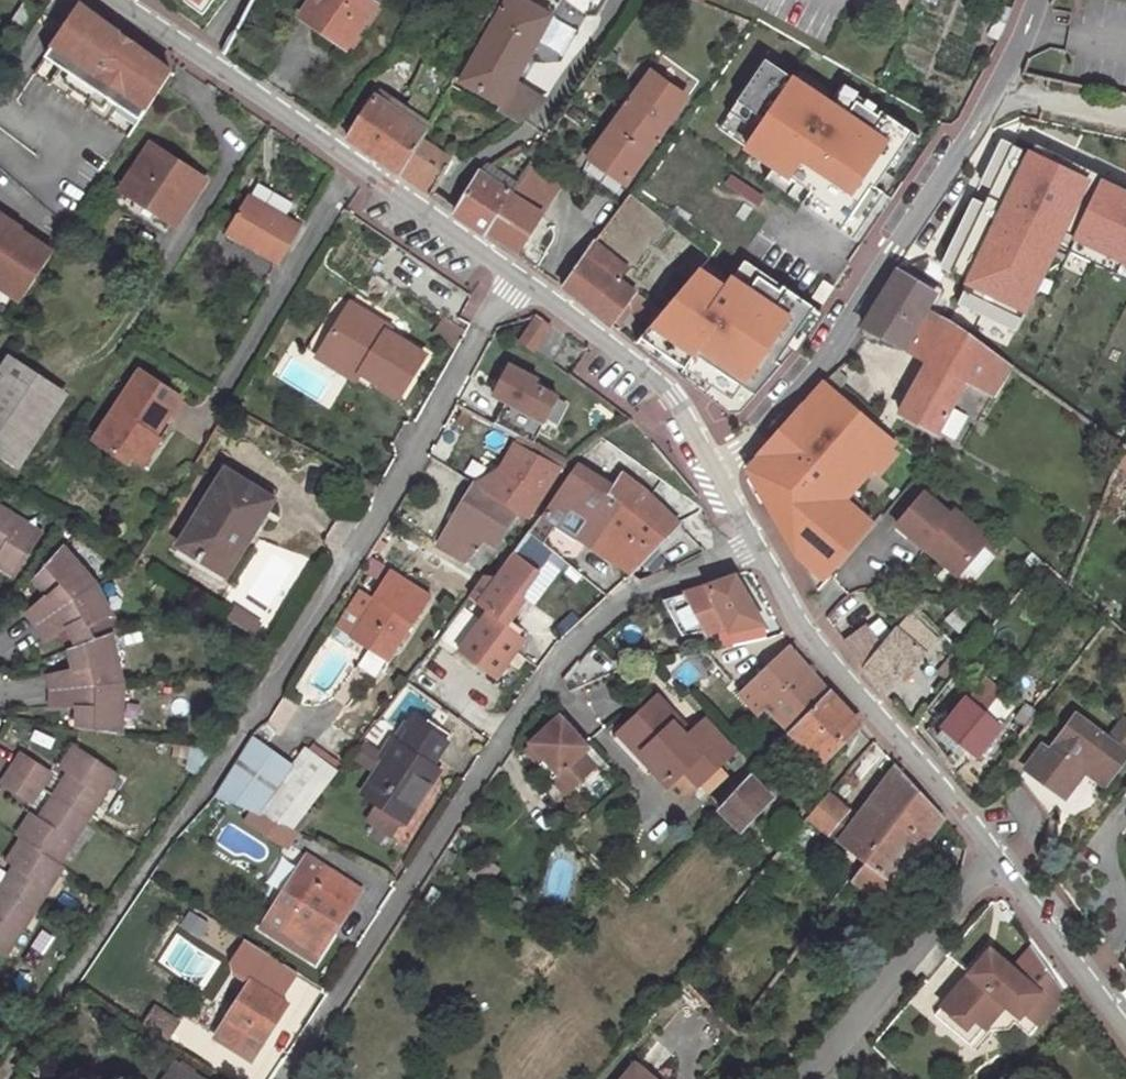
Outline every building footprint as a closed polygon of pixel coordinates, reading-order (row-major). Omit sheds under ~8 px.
[(27,32),(42,9),(27,0),(23,0),(9,21),(27,32)] [(369,0),(309,0),(300,14),(345,45),(375,4),(369,0)] [(488,17),(534,43),(539,32),(549,14),(530,4),(524,0),(498,0),(488,17)] [(825,41),(848,0),(750,0),(825,41)] [(173,67),(79,5),(33,75),(127,137),(173,67)] [(488,17),(455,76),(497,101),(500,102),(512,80),(534,43),(488,17)] [(549,37),(539,32),(534,43),(544,48),(549,37)] [(398,42),(393,52),(408,63),(414,53),(398,42)] [(607,47),(603,56),(609,60),(614,51),(607,47)] [(872,185),(909,131),(878,110),(875,114),(854,100),(844,114),(827,102),(763,59),(728,110),(755,129),(744,146),(772,165),(808,189),(798,203),(850,238),(867,214),(857,207),(872,185)] [(413,91),(438,106),(451,83),(454,79),(426,64),(413,91)] [(650,72),(590,153),(626,179),(684,96),(650,72)] [(497,101),(494,106),(518,120),(540,100),(512,80),(500,102),(497,101)] [(844,114),(854,100),(837,89),(827,102),(844,114)] [(373,97),(424,130),(428,123),(403,107),(377,91),(373,97)] [(403,107),(428,123),(438,106),(413,91),(403,107)] [(367,150),(399,172),(419,138),(424,130),(373,97),(348,136),(367,150)] [(716,127),(744,146),(755,129),(728,110),(716,127)] [(1097,171),(996,126),(934,264),(961,276),(951,299),(1025,331),(1064,243),(1097,171)] [(419,138),(399,172),(429,193),(451,159),(419,138)] [(534,156),(541,145),(533,141),(526,152),(534,156)] [(147,216),(163,226),(169,217),(174,221),(201,178),(149,144),(122,186),(125,187),(115,201),(144,221),(147,216)] [(626,179),(590,153),(586,159),(622,185),(626,179)] [(529,165),(511,192),(520,197),(542,212),(559,185),(529,165)] [(808,189),(772,165),(762,178),(798,203),(808,189)] [(485,167),(480,175),(493,184),(498,176),(485,167)] [(1097,171),(1064,243),(1125,271),(1125,184),(1097,171)] [(478,173),(456,212),(485,233),(498,213),(509,195),(493,184),(480,175),(478,173)] [(245,196),(225,230),(279,261),(299,226),(285,218),(293,205),(255,183),(247,197),(245,196)] [(511,192),(509,195),(498,213),(506,218),(520,197),(511,192)] [(516,225),(503,245),(510,250),(514,253),(542,212),(520,197),(506,218),(516,225)] [(485,233),(503,245),(516,225),(506,218),(498,213),(485,233)] [(159,231),(163,226),(147,216),(144,221),(159,231)] [(50,254),(18,233),(19,231),(0,219),(0,279),(7,284),(2,291),(19,302),(50,254)] [(625,267),(593,243),(562,285),(584,303),(608,323),(613,317),(633,291),(617,279),(625,267)] [(746,289),(756,275),(739,263),(729,277),(746,289)] [(897,272),(937,295),(941,287),(908,267),(897,272)] [(775,360),(812,306),(780,285),(777,289),(756,275),(746,289),(729,277),(723,287),(695,268),(660,310),(650,321),(633,341),(646,351),(655,358),(660,352),(680,366),(675,373),(726,411),(736,411),(778,363),(775,360)] [(904,350),(928,310),(937,295),(897,272),(864,328),(876,335),(904,350)] [(834,287),(824,280),(812,297),(822,304),(834,287)] [(650,321),(660,310),(633,291),(613,317),(618,321),(630,306),(650,321)] [(349,302),(324,343),(361,366),(359,370),(399,394),(423,353),(384,330),(387,325),(349,302)] [(992,398),(1012,365),(974,337),(974,336),(928,310),(904,350),(928,362),(899,414),(936,433),(963,383),(992,398)] [(464,325),(444,313),(434,328),(454,341),(464,325)] [(550,327),(535,316),(519,341),(534,351),(550,327)] [(974,337),(1012,365),(1021,350),(987,326),(974,337)] [(876,335),(864,328),(861,334),(874,339),(876,335)] [(361,366),(324,343),(316,355),(354,378),(359,370),(361,366)] [(42,379),(9,357),(0,371),(0,442),(42,379)] [(537,382),(509,366),(492,396),(504,403),(492,426),(517,439),(531,447),(557,398),(534,386),(537,382)] [(145,428),(154,433),(178,397),(139,371),(94,439),(127,461),(131,454),(143,438),(141,433),(145,428)] [(828,380),(838,389),(847,380),(838,371),(828,380)] [(0,442),(0,452),(16,463),(62,393),(42,379),(0,442)] [(870,470),(894,442),(825,383),(812,398),(820,405),(810,417),(802,410),(751,469),(769,500),(765,502),(773,515),(787,539),(802,552),(797,557),(825,582),(872,526),(837,496),(846,485),(863,465),(870,470)] [(820,405),(812,398),(802,410),(810,417),(820,405)] [(881,425),(896,439),(900,433),(894,428),(897,422),(882,413),(876,421),(881,425)] [(158,436),(154,433),(145,428),(141,433),(143,438),(131,454),(141,461),(158,436)] [(531,447),(517,439),(514,444),(558,469),(562,464),(531,447)] [(518,512),(527,518),(558,469),(514,444),(500,468),(497,470),(522,484),(508,506),(518,512)] [(863,465),(846,485),(852,491),(870,470),(863,465)] [(614,489),(578,466),(544,515),(557,524),(583,541),(614,489)] [(224,469),(178,544),(217,569),(243,529),(239,526),(245,516),(256,522),(271,498),(224,469)] [(497,470),(474,485),(508,506),(522,484),(497,470)] [(583,541),(629,572),(677,523),(647,492),(624,474),(614,489),(583,541)] [(474,485),(437,546),(465,564),(467,561),(478,568),(496,547),(518,512),(508,506),(474,485)] [(948,516),(922,494),(895,527),(922,549),(928,542),(962,570),(987,540),(953,511),(948,516)] [(16,573),(41,531),(0,506),(0,565),(16,573)] [(557,524),(544,515),(529,533),(543,543),(557,524)] [(217,569),(178,544),(172,553),(220,584),(251,533),(256,537),(263,527),(256,522),(245,516),(239,526),(243,529),(217,569)] [(928,542),(922,549),(956,578),(962,570),(928,542)] [(35,623),(94,582),(61,544),(32,577),(47,593),(27,611),(30,616),(35,623)] [(485,577),(469,598),(486,611),(457,651),(495,679),(524,640),(505,624),(524,597),(519,594),(537,569),(513,552),(496,577),(485,577)] [(1032,581),(1058,602),(1068,589),(1042,568),(1032,581)] [(375,599),(352,635),(351,637),(387,661),(428,596),(390,572),(373,597),(375,599)] [(754,611),(735,578),(685,595),(704,632),(719,629),(723,627),(726,632),(761,623),(754,611)] [(119,628),(94,582),(35,623),(39,630),(43,636),(67,626),(77,643),(111,632),(119,628)] [(341,628),(352,635),(375,599),(373,597),(364,592),(341,628)] [(681,636),(704,632),(685,595),(663,603),(681,636)] [(867,627),(846,642),(885,693),(937,640),(910,615),(883,647),(867,627)] [(950,621),(961,632),(968,625),(957,615),(950,621)] [(723,647),(766,639),(761,623),(726,632),(723,627),(719,629),(723,647)] [(122,681),(111,632),(77,643),(69,647),(72,668),(48,674),(49,679),(51,689),(122,681)] [(765,709),(790,734),(829,692),(802,663),(790,646),(747,688),(741,682),(735,689),(757,712),(760,708),(763,711),(765,709)] [(940,673),(949,681),(966,660),(957,652),(940,673)] [(969,700),(984,713),(999,694),(1000,692),(985,680),(969,700)] [(122,732),(122,681),(51,689),(51,695),(51,704),(77,706),(77,726),(122,732)] [(829,692),(790,734),(820,764),(860,726),(850,715),(829,692)] [(999,694),(984,713),(959,743),(968,750),(978,758),(1001,727),(1015,707),(999,694)] [(959,743),(984,713),(969,700),(967,698),(936,735),(953,750),(959,743)] [(703,721),(688,736),(685,740),(673,726),(677,723),(655,700),(641,713),(649,721),(631,738),(623,730),(614,739),(647,776),(653,771),(666,786),(684,770),(698,785),(732,752),(703,721)] [(1027,727),(1036,715),(1026,707),(1017,719),(1027,727)] [(649,721),(641,713),(623,730),(631,738),(649,721)] [(590,746),(563,716),(547,731),(533,744),(534,745),(559,774),(554,778),(566,792),(595,768),(583,753),(590,746)] [(1083,772),(1090,764),(1108,777),(1125,755),(1125,754),(1125,753),(1125,752),(1125,727),(1118,721),(1105,738),(1075,717),(1049,752),(1043,747),(1022,775),(1051,812),(1083,772)] [(448,740),(419,721),(413,729),(403,743),(397,739),(394,737),(386,749),(392,753),(387,760),(363,796),(377,805),(368,819),(391,834),(400,821),(403,822),(440,768),(432,762),(448,740)] [(685,740),(688,736),(677,723),(673,726),(685,740)] [(406,725),(397,739),(403,743),(413,729),(406,725)] [(214,794),(257,813),(292,767),(250,740),(214,794)] [(959,743),(953,750),(961,757),(968,750),(959,743)] [(67,771),(53,794),(87,816),(116,770),(75,744),(60,767),(67,771)] [(313,744),(307,752),(333,770),(338,764),(313,744)] [(559,774),(534,745),(529,750),(554,778),(559,774)] [(392,753),(386,749),(381,756),(387,760),(392,753)] [(292,767),(257,813),(290,827),(293,828),(305,812),(335,772),(333,770),(307,752),(305,750),(292,767)] [(17,760),(12,767),(39,785),(48,772),(21,753),(17,760)] [(750,777),(756,771),(743,756),(732,768),(745,783),(750,777)] [(1090,764),(1083,772),(1102,786),(1108,777),(1090,764)] [(39,785),(12,767),(7,774),(2,782),(31,799),(39,785)] [(826,835),(863,862),(917,790),(906,778),(896,767),(857,820),(852,826),(843,818),(848,812),(830,794),(808,819),(826,835)] [(750,777),(745,783),(719,810),(740,830),(741,829),(770,798),(750,777)] [(917,790),(863,862),(865,864),(852,882),(879,903),(942,819),(917,790)] [(21,837),(58,861),(87,816),(53,794),(39,816),(32,811),(17,833),(21,837)] [(308,814),(305,812),(293,828),(296,830),(308,814)] [(857,820),(848,812),(843,818),(852,826),(857,820)] [(290,827),(257,813),(253,825),(284,840),(290,827)] [(296,830),(300,832),(311,816),(308,814),(296,830)] [(0,887),(0,889),(32,910),(62,863),(58,861),(21,837),(6,860),(14,865),(0,887)] [(280,940),(285,931),(319,953),(361,891),(308,856),(261,928),(280,940)] [(485,891),(498,900),(506,889),(494,880),(485,891)] [(0,889),(0,951),(4,954),(32,910),(0,889)] [(837,896),(832,903),(839,907),(844,901),(837,896)] [(285,931),(280,940),(314,962),(319,953),(285,931)] [(1065,995),(1034,947),(1014,969),(991,949),(934,1013),(969,1044),(973,1048),(989,1030),(1008,1030),(1013,1024),(1028,1037),(1065,995)] [(215,1037),(251,1060),(287,1004),(269,992),(275,982),(256,970),(226,1019),(215,1037)] [(536,989),(545,997),(551,990),(542,983),(536,989)] [(156,1008),(145,1024),(168,1039),(178,1021),(156,1008)] [(203,1028),(215,1037),(226,1019),(214,1011),(203,1028)] [(175,1063),(165,1078),(200,1078),(175,1063)] [(637,1066),(626,1078),(652,1078),(637,1066)]
